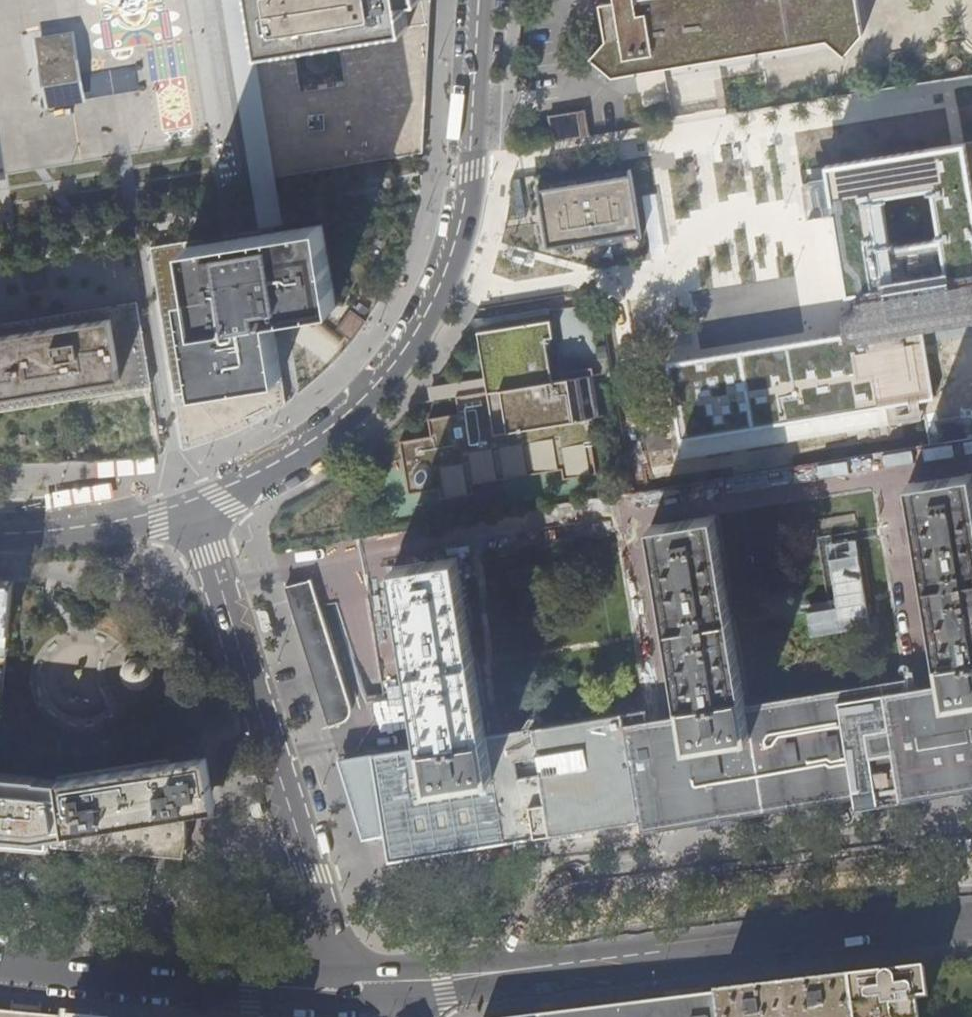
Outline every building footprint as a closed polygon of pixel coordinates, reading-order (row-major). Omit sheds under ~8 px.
[(258,226),(283,222),(247,0),(222,0),(258,226)] [(275,176),(422,151),(424,113),(428,41),(430,0),(246,0),(275,176)] [(615,1),(600,3),(607,44),(594,58),(613,76),(826,41),(844,56),(863,34),(858,0),(615,0),(615,1)] [(89,53),(46,60),(52,98),(95,91),(89,53)] [(548,123),(552,148),(588,142),(584,117),(548,123)] [(962,141),(825,164),(828,183),(819,184),(818,177),(801,180),(806,214),(832,209),(844,288),(845,292),(855,290),(861,327),(918,317),(971,308),(971,198),(962,141)] [(538,184),(539,189),(631,175),(630,169),(538,184)] [(631,175),(539,189),(548,247),(575,242),(640,231),(638,221),(631,175)] [(336,306),(322,224),(248,236),(247,231),(186,241),(150,247),(183,449),(194,446),(216,438),(237,430),(251,422),(267,414),(286,402),(282,379),(272,317),(282,315),(336,306)] [(142,315),(110,320),(0,337),(0,399),(61,390),(120,381),(151,376),(142,315)] [(667,361),(680,435),(921,394),(931,392),(918,317),(861,327),(856,328),(667,361)] [(550,318),(477,329),(481,350),(485,376),(486,383),(487,390),(456,394),(459,412),(428,416),(431,434),(400,439),(408,492),(439,487),(441,497),(474,492),(472,482),(562,468),(563,478),(597,472),(588,417),(600,415),(592,366),(560,371),(562,378),(552,380),(545,337),(553,335),(550,318)] [(485,376),(428,385),(431,399),(456,394),(487,390),(486,383),(485,376)] [(924,413),(921,394),(680,435),(672,436),(675,456),(924,413)] [(906,478),(941,687),(923,690),(906,692),(904,681),(746,706),(713,510),(649,520),(682,716),(664,719),(648,721),(646,711),(488,736),(456,553),(392,563),(424,746),(405,749),(340,758),(364,837),(389,833),(394,854),(422,850),(437,847),(438,851),(679,813),(696,810),(697,821),(831,801),(928,786),(939,784),(954,782),(956,793),(962,792),(971,790),(971,468),(906,478)] [(350,710),(307,578),(285,586),(329,724),(329,726),(339,723),(342,722),(347,718),(349,713),(350,710)] [(12,584),(12,581),(0,581),(0,631),(8,631),(12,584)] [(122,676),(123,680),(125,684),(128,687),(132,689),(136,690),(140,690),(144,689),(148,687),(151,684),(153,680),(154,676),(155,672),(154,668),(152,665),(150,661),(146,659),(142,657),(138,657),(134,657),(130,659),(127,661),(124,664),(122,668),(121,672),(122,676)] [(214,806),(204,756),(203,756),(57,778),(58,781),(65,831),(67,846),(165,855),(180,856),(184,852),(186,842),(186,834),(186,822),(184,811),(214,806)] [(37,775),(0,772),(0,840),(54,845),(67,846),(65,831),(58,781),(37,780),(37,775)] [(854,1016),(919,1016),(917,998),(928,996),(924,968),(898,971),(878,974),(849,977),(854,1016)] [(716,994),(720,1016),(854,1016),(849,977),(800,983),(783,985),(767,987),(731,992),(716,994)] [(716,994),(674,999),(529,1016),(720,1016),(716,994)]
